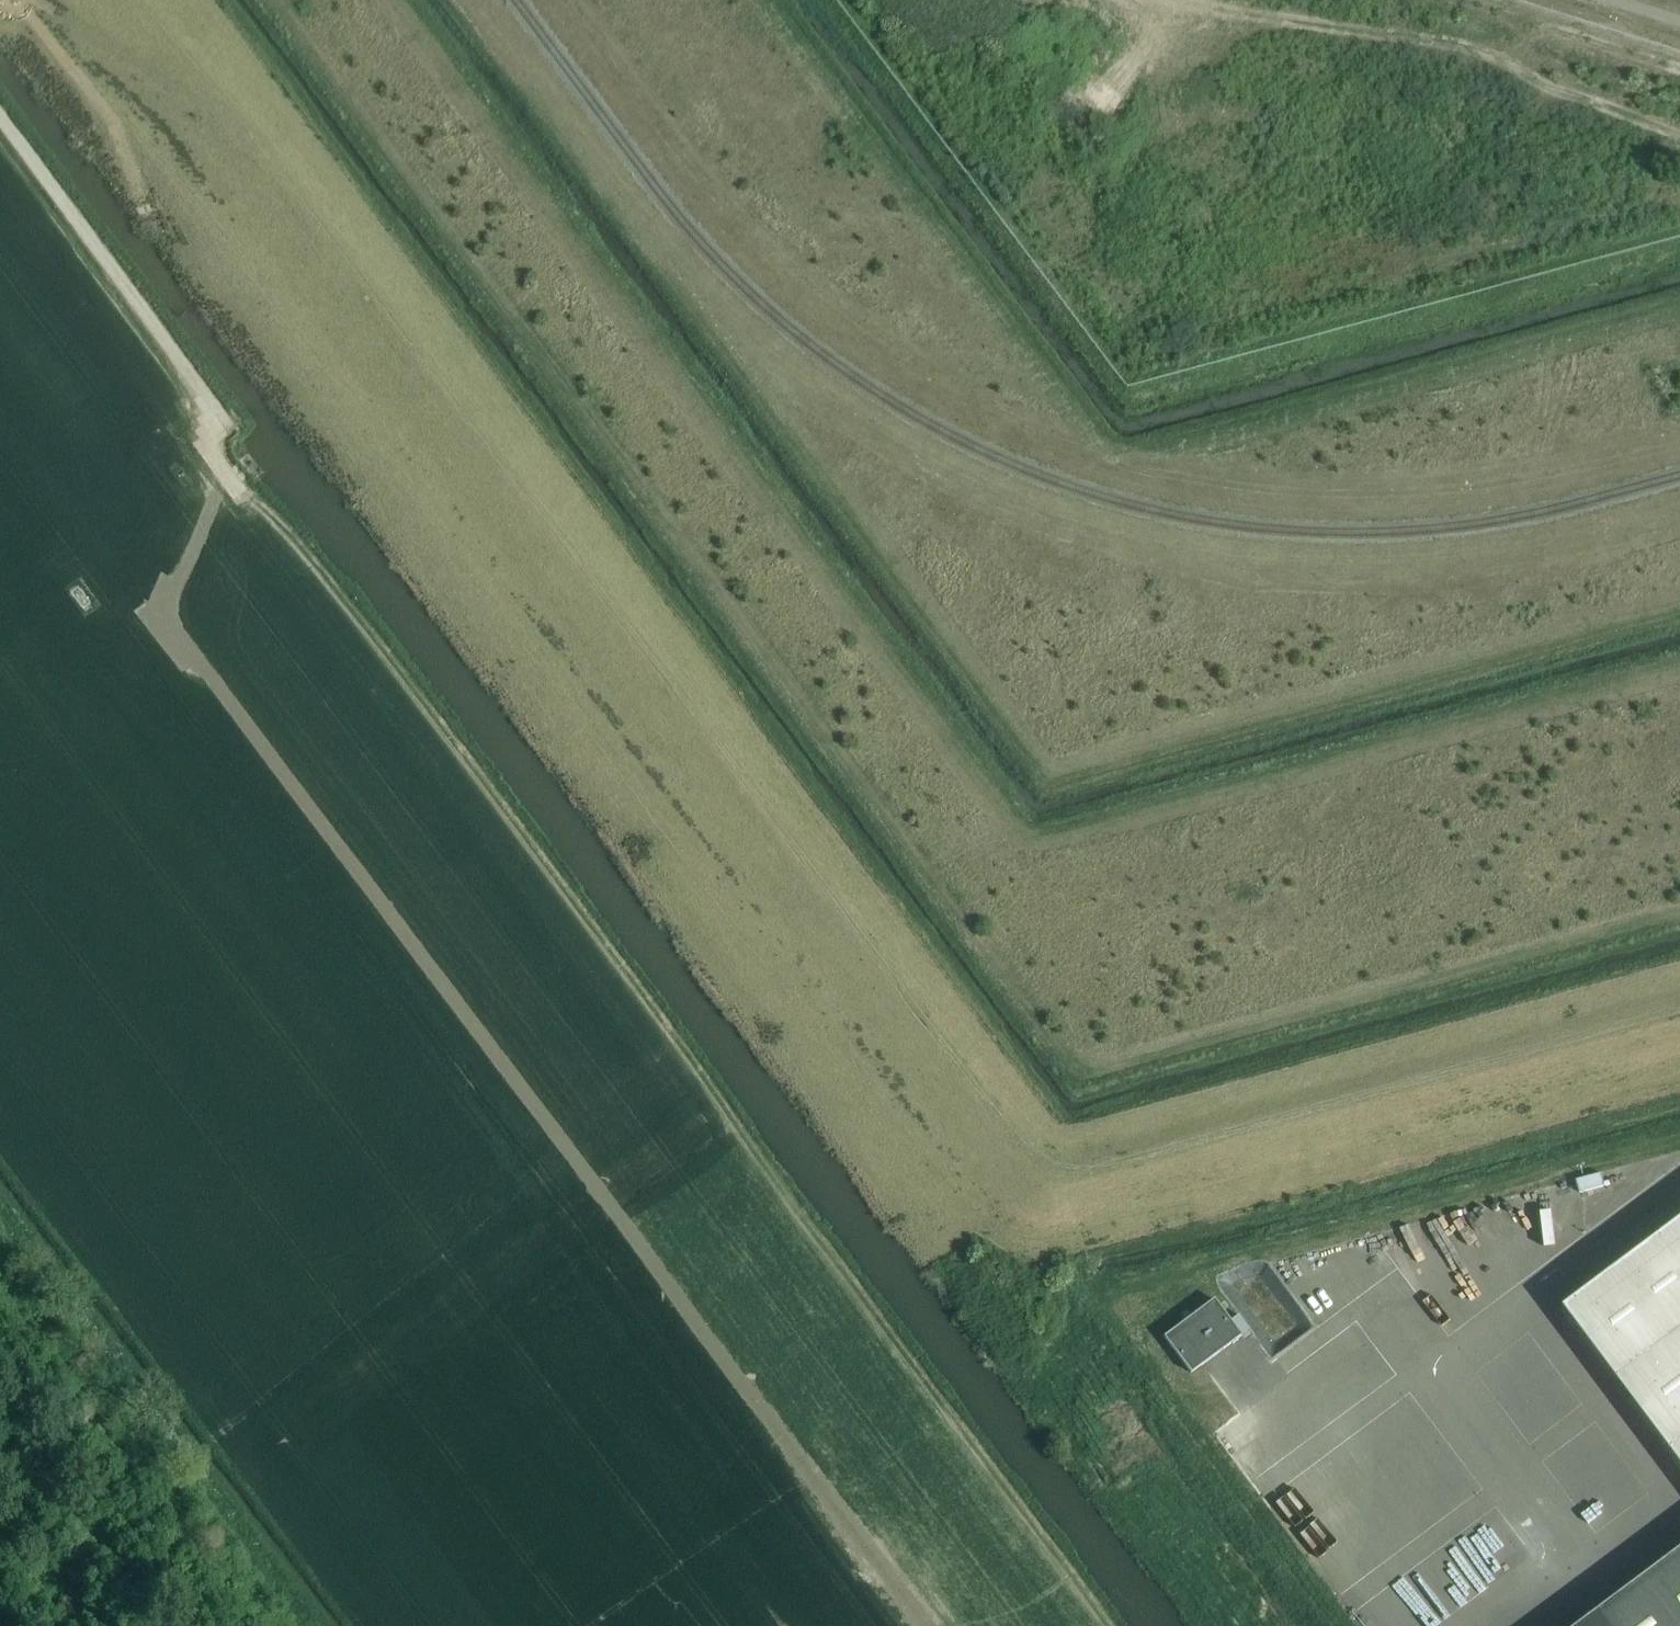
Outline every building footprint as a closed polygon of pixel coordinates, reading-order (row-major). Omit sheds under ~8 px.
[(1565,1306),(1679,1457),(1679,1220),(1565,1306)] [(1191,1371),(1241,1333),(1214,1297),(1164,1336),(1191,1371)] [(1596,1461),(1589,1467),(1605,1487),(1613,1480),(1596,1461)] [(1480,1576),(1486,1585),(1529,1552),(1523,1544),(1480,1576)] [(1578,1625),(1679,1625),(1679,1550),(1578,1625)]
